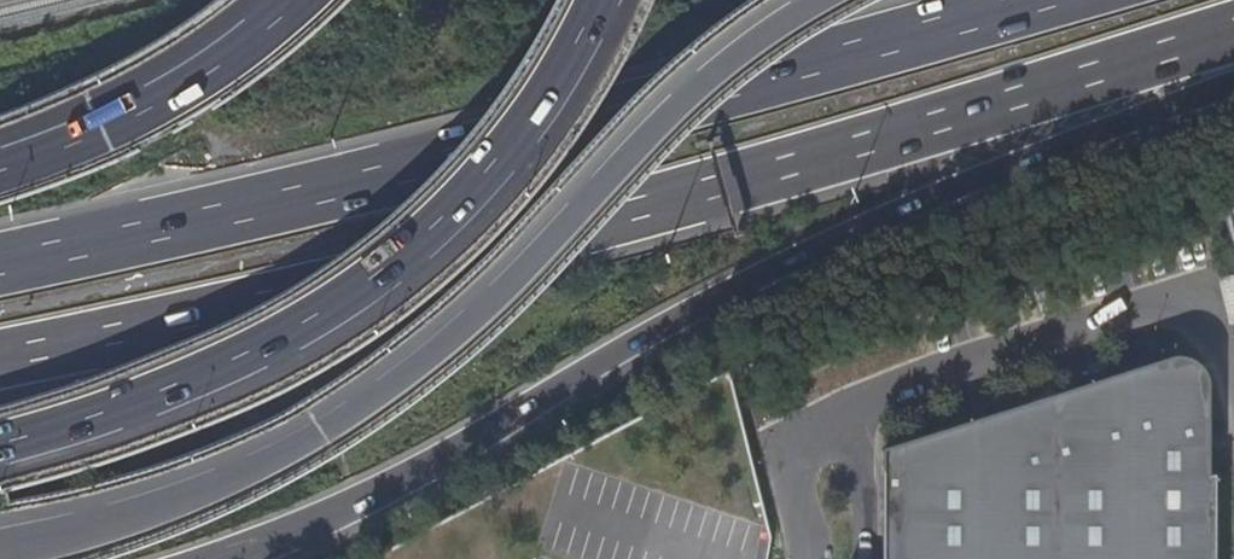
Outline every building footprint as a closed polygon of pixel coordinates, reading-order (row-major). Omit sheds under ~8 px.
[(1223,210),(1233,258),(1233,207),(1223,210)] [(891,454),(886,558),(1217,558),(1214,381),(1195,360),(1172,355),(891,454)]
